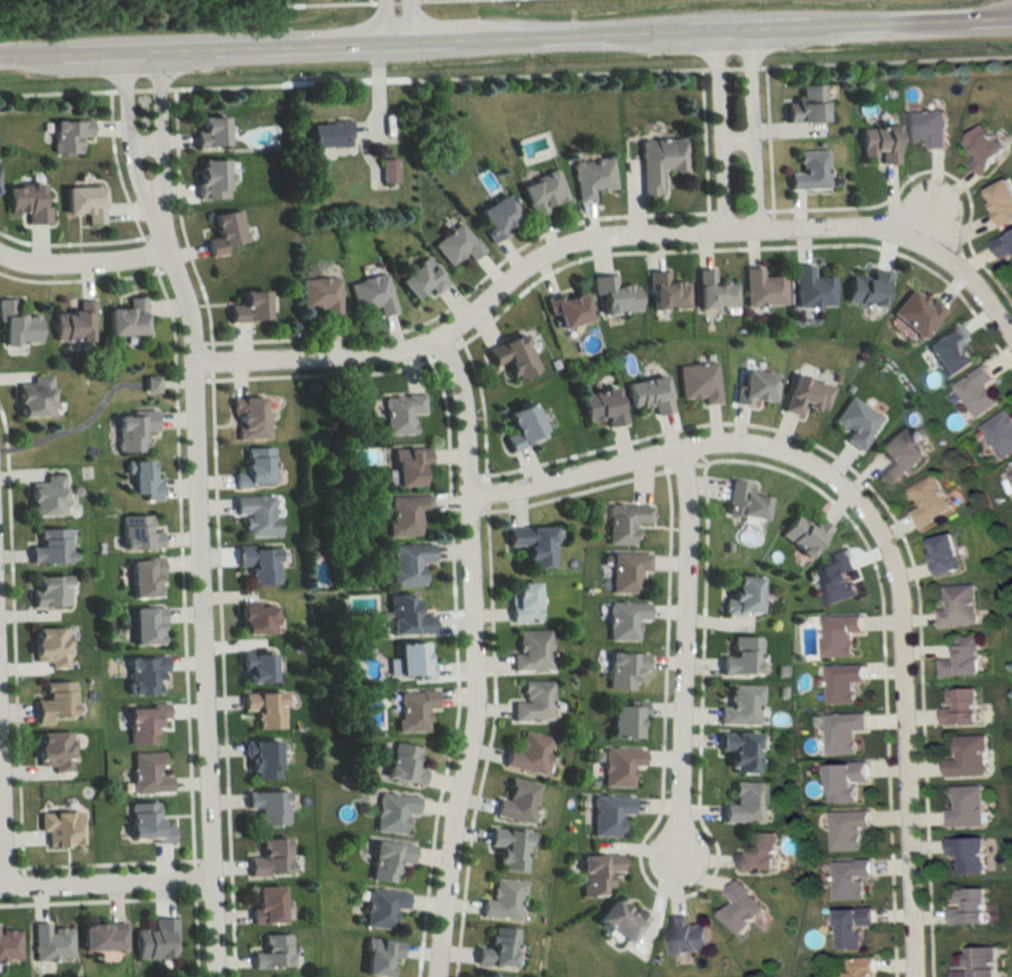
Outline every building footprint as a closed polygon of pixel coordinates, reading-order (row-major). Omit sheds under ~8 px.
[(821,84),(796,84),(796,102),(782,102),(782,121),(821,121),(821,84)] [(905,110),(905,141),(927,141),(927,148),(945,148),(945,110),(905,110)] [(198,148),(230,148),(230,117),(198,117),(198,148)] [(82,154),(82,138),(93,138),(93,121),(55,121),(55,154),(82,154)] [(353,147),(352,122),(313,123),(314,148),(353,147)] [(1006,149),(979,123),(961,143),(976,157),(968,165),(980,176),(1006,149)] [(893,124),(858,126),(860,161),(878,161),(878,163),(895,162),(893,124)] [(637,139),(638,196),(658,196),(657,171),(683,171),(682,138),(637,139)] [(796,172),(785,172),(785,189),(825,189),(825,150),(796,150),(796,172)] [(612,191),(610,158),(570,161),(573,201),(591,200),(591,193),(612,191)] [(200,198),(231,198),(231,160),(200,160),(200,198)] [(555,171),(517,181),(526,213),(564,203),(555,171)] [(982,190),(999,227),(1011,221),(1011,191),(1006,179),(982,190)] [(28,223),(50,223),(49,184),(9,185),(9,212),(27,212),(28,223)] [(68,187),(68,213),(88,213),(88,224),(105,224),(105,187),(68,187)] [(471,211),(489,242),(504,233),(500,227),(516,218),(501,193),(471,211)] [(212,256),(228,254),(227,247),(247,243),(241,211),(215,215),(219,237),(209,239),(212,256)] [(468,260),(480,249),(456,222),(430,246),(447,265),(461,253),(468,260)] [(990,240),(998,260),(1011,255),(1011,256),(1011,231),(990,240)] [(430,295),(444,286),(425,257),(393,278),(407,299),(425,287),(430,295)] [(831,277),(810,277),(810,265),(791,265),(791,306),(831,306),(831,277)] [(743,305),(783,305),(782,275),(760,276),(760,267),(742,268),(743,305)] [(734,308),(733,282),(711,282),(711,269),(693,269),(693,308),(734,308)] [(842,301),(880,309),(888,272),(870,269),(867,279),(848,275),(842,301)] [(646,309),(686,309),(686,281),(664,282),(664,271),(646,271),(646,309)] [(354,312),(374,307),(376,316),(393,312),(383,274),(346,283),(354,312)] [(636,311),(633,283),(613,285),(612,274),(591,276),(595,316),(636,311)] [(299,278),(299,309),(321,309),(321,319),(337,319),(337,278),(299,278)] [(926,303),(908,289),(889,313),(920,338),(944,309),(930,298),(926,303)] [(235,305),(225,305),(225,322),(262,321),(262,290),(235,291),(235,305)] [(586,321),(581,291),(548,297),(553,326),(586,321)] [(110,309),(110,335),(148,335),(148,298),(129,298),(129,309),(110,309)] [(41,315),(16,316),(16,299),(0,299),(0,322),(5,321),(6,345),(42,344),(41,315)] [(94,341),(94,302),(81,302),(81,312),(56,312),(56,341),(94,341)] [(924,346),(947,379),(971,363),(959,344),(965,340),(955,325),(924,346)] [(501,362),(510,382),(536,370),(519,333),(482,349),(490,367),(501,362)] [(676,366),(679,399),(699,397),(700,406),(717,404),(713,362),(676,366)] [(996,404),(984,385),(992,380),(982,366),(953,385),(974,418),(996,404)] [(771,374),(737,370),(733,401),(767,405),(771,374)] [(800,407),(822,413),(830,386),(791,374),(779,411),(797,417),(800,407)] [(22,417),(54,417),(53,376),(33,376),(33,387),(21,388),(22,417)] [(661,376),(623,384),(628,408),(650,403),(653,415),(669,412),(661,376)] [(602,418),(604,429),(623,424),(614,387),(575,396),(582,422),(602,418)] [(383,435),(411,434),(410,414),(422,413),(421,395),(381,396),(383,435)] [(265,412),(258,412),(259,398),(234,397),(234,440),(265,440),(265,412)] [(842,441),(858,451),(880,418),(847,397),(831,422),(848,433),(842,441)] [(529,442),(527,436),(540,431),(526,401),(501,412),(510,434),(501,439),(506,452),(529,442)] [(1007,410),(980,426),(1000,460),(1011,453),(1011,419),(1007,410)] [(152,411),(111,411),(112,451),(140,450),(140,431),(152,431),(152,411)] [(876,447),(890,463),(879,472),(891,485),(924,457),(899,428),(876,447)] [(232,488),(273,487),(272,448),(243,448),(243,470),(232,470),(232,488)] [(389,486),(417,486),(417,466),(427,466),(427,448),(389,448),(389,486)] [(146,460),(127,460),(127,494),(139,494),(139,499),(156,499),(156,477),(146,477),(146,460)] [(46,491),(33,491),(33,516),(66,516),(66,474),(46,474),(46,491)] [(909,512),(918,528),(952,511),(933,475),(908,488),(918,508),(909,512)] [(744,494),(746,482),(729,479),(723,514),(760,521),(764,498),(744,494)] [(277,537),(276,517),(272,517),(272,496),(231,497),(232,516),(243,515),(244,538),(277,537)] [(387,496),(387,537),(418,537),(418,513),(428,513),(428,496),(387,496)] [(649,505),(604,505),(604,544),(631,544),(631,522),(649,522),(649,505)] [(828,528),(815,518),(809,526),(793,514),(776,535),(805,558),(828,528)] [(148,515),(118,515),(118,548),(159,548),(159,531),(148,531),(148,515)] [(550,567),(550,527),(502,527),(503,547),(521,547),(521,567),(550,567)] [(31,547),(31,563),(73,563),(73,529),(40,529),(40,547),(31,547)] [(925,539),(934,576),(959,570),(950,533),(925,539)] [(388,544),(388,585),(419,585),(419,562),(429,562),(429,544),(388,544)] [(248,584),(274,584),(274,549),(235,550),(235,566),(247,566),(248,584)] [(858,594),(844,551),(812,562),(826,605),(858,594)] [(638,571),(647,571),(647,553),(609,553),(609,593),(638,593),(638,571)] [(156,597),(155,576),(161,576),(161,557),(126,558),(127,598),(156,597)] [(71,575),(34,575),(34,608),(71,608),(71,575)] [(721,614),(756,614),(756,576),(730,576),(730,589),(721,589),(721,614)] [(535,582),(507,582),(507,621),(535,621),(535,582)] [(937,628),(975,627),(974,585),(941,586),(942,609),(936,609),(937,628)] [(385,634),(429,634),(429,614),(411,614),(411,593),(385,593),(385,634)] [(606,602),(606,641),(635,641),(635,619),(645,619),(645,602),(606,602)] [(271,634),(271,606),(235,606),(235,634),(271,634)] [(128,608),(128,645),(162,645),(162,608),(128,608)] [(851,633),(860,633),(860,615),(820,615),(820,656),(851,656),(851,633)] [(36,662),(51,662),(51,669),(71,669),(71,628),(36,628),(36,662)] [(547,631),(515,631),(515,654),(509,654),(509,671),(548,671),(547,631)] [(719,656),(719,674),(757,674),(757,636),(730,636),(730,656),(719,656)] [(978,636),(952,636),(952,659),(938,659),(938,675),(978,676),(978,636)] [(393,644),(394,676),(412,675),(412,680),(431,680),(431,662),(423,662),(422,643),(393,644)] [(605,689),(631,689),(631,670),(644,670),(645,653),(605,653),(605,689)] [(269,654),(238,654),(238,683),(269,683),(269,654)] [(125,695),(162,694),(161,658),(124,658),(125,695)] [(825,666),(826,704),(853,704),(853,682),(863,682),(863,665),(825,666)] [(77,682),(43,683),(44,699),(36,699),(37,722),(78,721),(77,682)] [(521,702),(510,702),(510,720),(549,720),(549,682),(521,682),(521,702)] [(727,685),(727,707),(717,707),(717,724),(759,725),(759,686),(727,685)] [(940,690),(941,725),(977,724),(976,689),(940,690)] [(425,708),(433,708),(433,691),(397,691),(397,731),(425,731),(425,708)] [(280,728),(279,692),(239,693),(239,712),(251,711),(252,729),(280,728)] [(164,705),(124,707),(126,745),(153,744),(152,727),(165,726),(164,705)] [(606,738),(636,738),(636,719),(641,719),(641,705),(606,705),(606,738)] [(823,714),(824,755),(854,755),(854,731),(865,731),(865,713),(823,714)] [(548,736),(519,731),(515,752),(504,749),(501,766),(541,774),(548,736)] [(54,772),(74,772),(74,732),(40,732),(40,766),(54,766),(54,772)] [(756,732),(716,732),(716,752),(726,752),(726,773),(755,774),(756,732)] [(985,736),(953,736),(953,759),(942,759),(943,777),(985,776),(985,736)] [(274,779),(274,741),(244,741),(244,779),(274,779)] [(414,767),(418,748),(389,742),(381,778),(419,785),(422,768),(414,767)] [(601,786),(630,787),(631,765),(641,765),(641,747),(601,747),(601,786)] [(130,793),(168,793),(168,775),(160,775),(159,753),(129,754),(130,793)] [(824,764),(825,803),(855,803),(855,782),(866,782),(866,763),(824,764)] [(537,783),(507,778),(503,800),(494,798),(491,816),(529,823),(537,783)] [(721,804),(721,822),(762,822),(762,782),(732,782),(732,805),(721,804)] [(981,786),(951,787),(951,810),(944,811),(944,827),(982,827),(981,786)] [(244,810),(254,810),(255,825),(285,825),(284,791),(243,791),(244,810)] [(412,813),(414,797),(375,792),(371,831),(400,834),(402,812),(412,813)] [(590,836),(619,836),(620,814),(630,814),(630,796),(591,795),(590,836)] [(125,803),(126,842),(170,841),(169,825),(155,825),(155,803),(125,803)] [(869,811),(828,811),(829,851),(862,851),(861,828),(869,828),(869,811)] [(42,833),(48,833),(48,848),(83,847),(83,812),(41,813),(42,833)] [(496,869),(522,871),(526,831),(487,828),(485,846),(498,847),(496,869)] [(734,870),(774,870),(774,833),(746,833),(746,851),(734,851),(734,870)] [(245,856),(246,875),(285,875),(284,838),(257,838),(257,856),(245,856)] [(945,839),(945,857),(957,856),(957,875),(983,874),(983,838),(945,839)] [(366,881),(392,883),(393,862),(409,863),(411,844),(369,841),(366,881)] [(577,896),(604,895),(603,872),(617,872),(617,854),(576,855),(577,896)] [(831,861),(832,901),(863,900),(863,877),(870,877),(870,860),(831,861)] [(489,900),(479,899),(478,916),(517,920),(521,880),(491,878),(489,900)] [(730,902),(716,916),(736,935),(763,908),(734,880),(721,893),(730,902)] [(279,924),(279,886),(249,886),(249,924),(279,924)] [(361,926),(390,929),(392,909),(403,910),(405,893),(365,888),(361,926)] [(947,925),(984,925),(984,888),(954,888),(954,907),(947,907),(947,925)] [(643,919),(609,897),(593,922),(627,944),(643,919)] [(871,926),(871,908),(833,909),(834,949),(859,949),(859,926),(871,926)] [(667,917),(669,954),(707,951),(705,924),(685,925),(684,915),(667,917)] [(173,918),(149,918),(149,929),(132,929),(133,958),(167,958),(167,940),(174,940),(173,918)] [(70,961),(70,928),(47,928),(47,924),(32,924),(32,961),(70,961)] [(121,924),(79,925),(79,950),(121,950),(121,924)] [(509,969),(514,930),(488,927),(486,949),(474,947),(472,965),(509,969)] [(0,931),(0,965),(0,961),(21,961),(21,931),(0,931)] [(250,968),(288,968),(288,935),(259,935),(259,951),(250,951),(250,968)] [(400,942),(363,938),(359,975),(380,976),(386,976),(388,959),(398,960),(400,942)] [(995,947),(965,948),(965,970),(948,970),(949,976),(995,976),(995,947)] [(873,958),(844,958),(844,976),(873,976),(873,958)]
